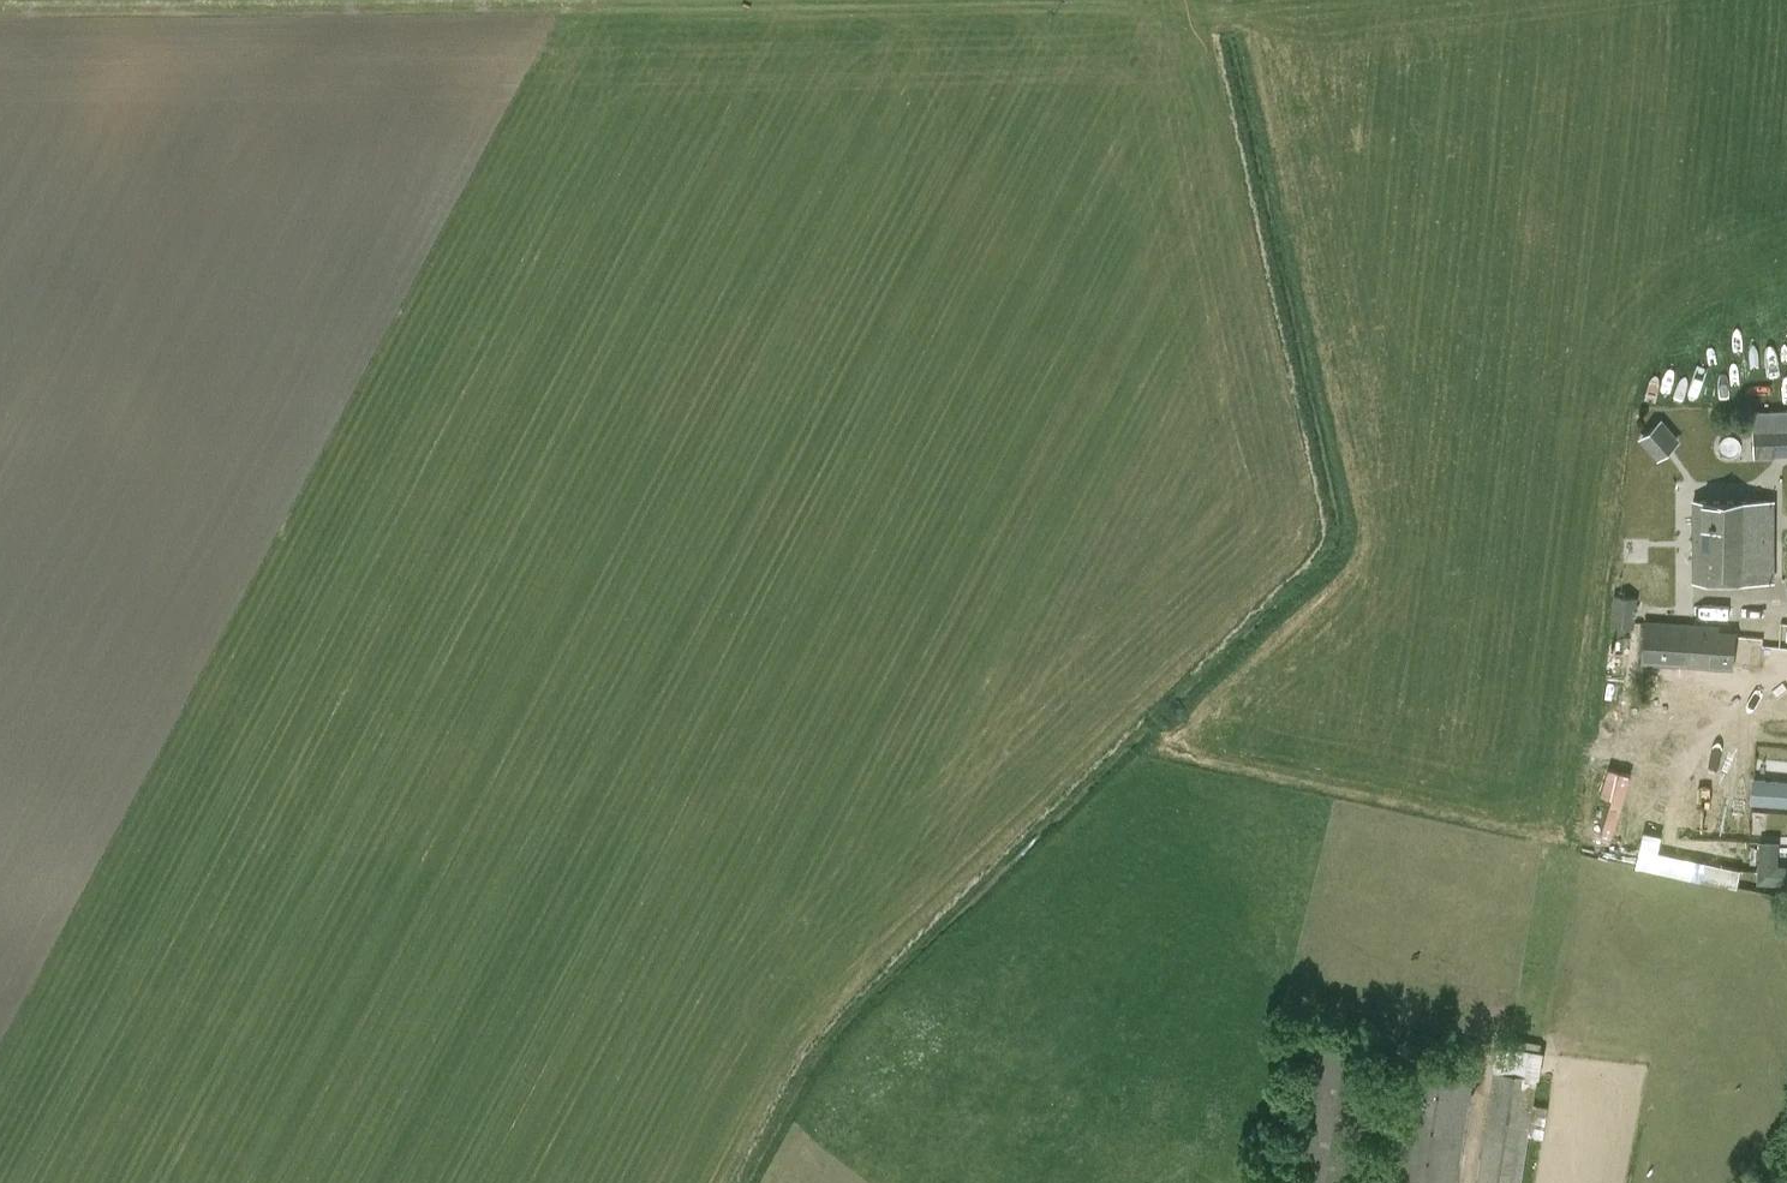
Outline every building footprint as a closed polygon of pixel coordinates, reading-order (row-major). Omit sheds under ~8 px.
[(1658,456),(1676,440),(1659,420),(1641,436),(1658,456)] [(1753,580),(1753,501),(1694,501),(1693,580),(1753,580)] [(1634,627),(1638,593),(1614,590),(1610,624),(1634,627)] [(1731,669),(1733,627),(1645,622),(1643,663),(1731,669)] [(1645,829),(1637,865),(1739,886),(1743,866),(1662,849),(1666,833),(1645,829)] [(1384,1054),(1303,1042),(1283,1182),(1365,1182),(1384,1054)] [(1473,1068),(1410,1058),(1392,1182),(1457,1182),(1473,1068)] [(1538,1077),(1493,1070),(1476,1182),(1522,1182),(1538,1077)]
